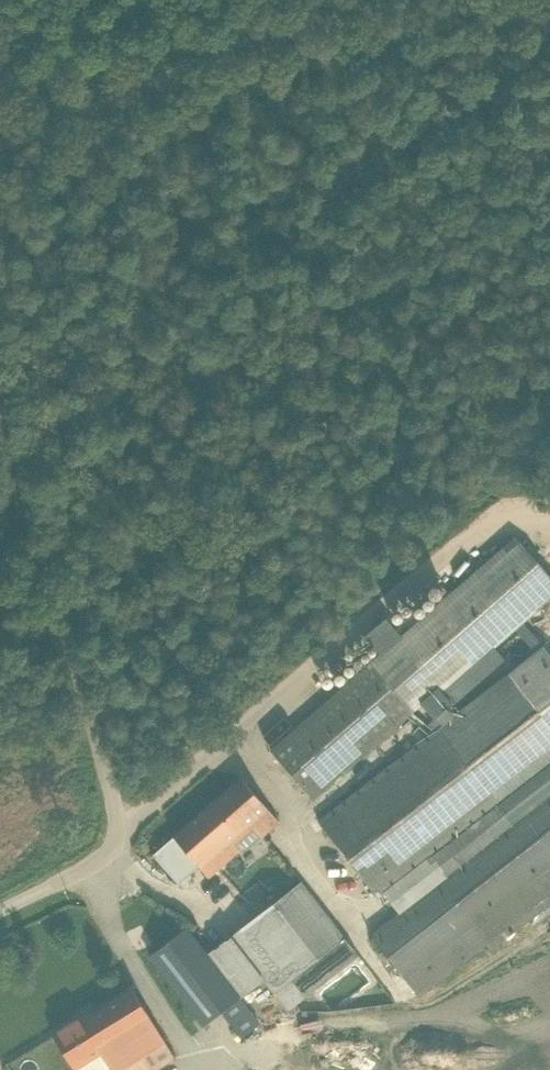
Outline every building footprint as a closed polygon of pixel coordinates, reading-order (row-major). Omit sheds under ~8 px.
[(549,598),(549,578),(515,537),(278,741),(262,724),(253,732),(314,798),(440,688),(451,703),(504,658),(494,645),(549,598)] [(549,902),(549,653),(544,644),(318,819),(354,865),(347,870),(355,880),(362,874),(379,897),(384,893),(398,911),(369,933),(418,997),(487,944),(490,949),(549,902)] [(261,836),(279,821),(241,777),(153,853),(179,883),(199,865),(208,876),(240,849),(241,850),(260,834),(261,836)] [(287,1009),(358,954),(302,880),(230,935),(287,1009)] [(539,949),(549,941),(533,921),(523,929),(539,949)] [(139,965),(191,1033),(220,1011),(241,1036),(260,1022),(239,996),(242,994),(187,926),(139,965)] [(176,1056),(133,986),(90,1012),(88,1009),(51,1032),(74,1069),(75,1068),(77,1069),(107,1069),(111,1068),(112,1069),(154,1069),(176,1056)]
